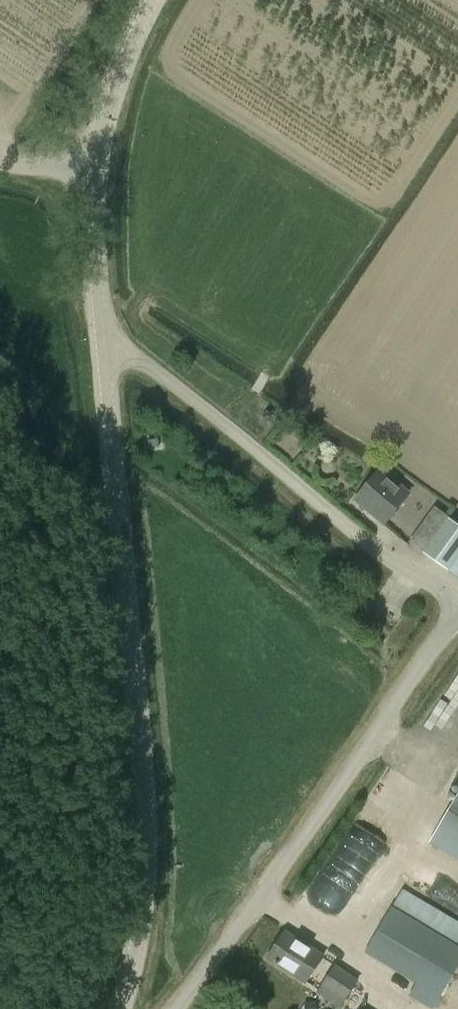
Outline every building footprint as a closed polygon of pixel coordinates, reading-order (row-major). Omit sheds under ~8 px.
[(381,471),(356,500),(383,523),(405,497),(393,487),(396,485),(381,471)] [(457,555),(457,533),(444,523),(420,555),(445,573),(457,555)] [(398,770),(304,907),(331,925),(424,788),(398,770)] [(457,867),(457,795),(426,848),(457,867)] [(365,953),(417,984),(410,996),(432,1008),(439,997),(457,965),(457,922),(402,889),(365,953)] [(269,959),(307,983),(324,957),(286,933),(269,959)] [(355,982),(333,968),(316,995),(339,1008),(355,982)]
